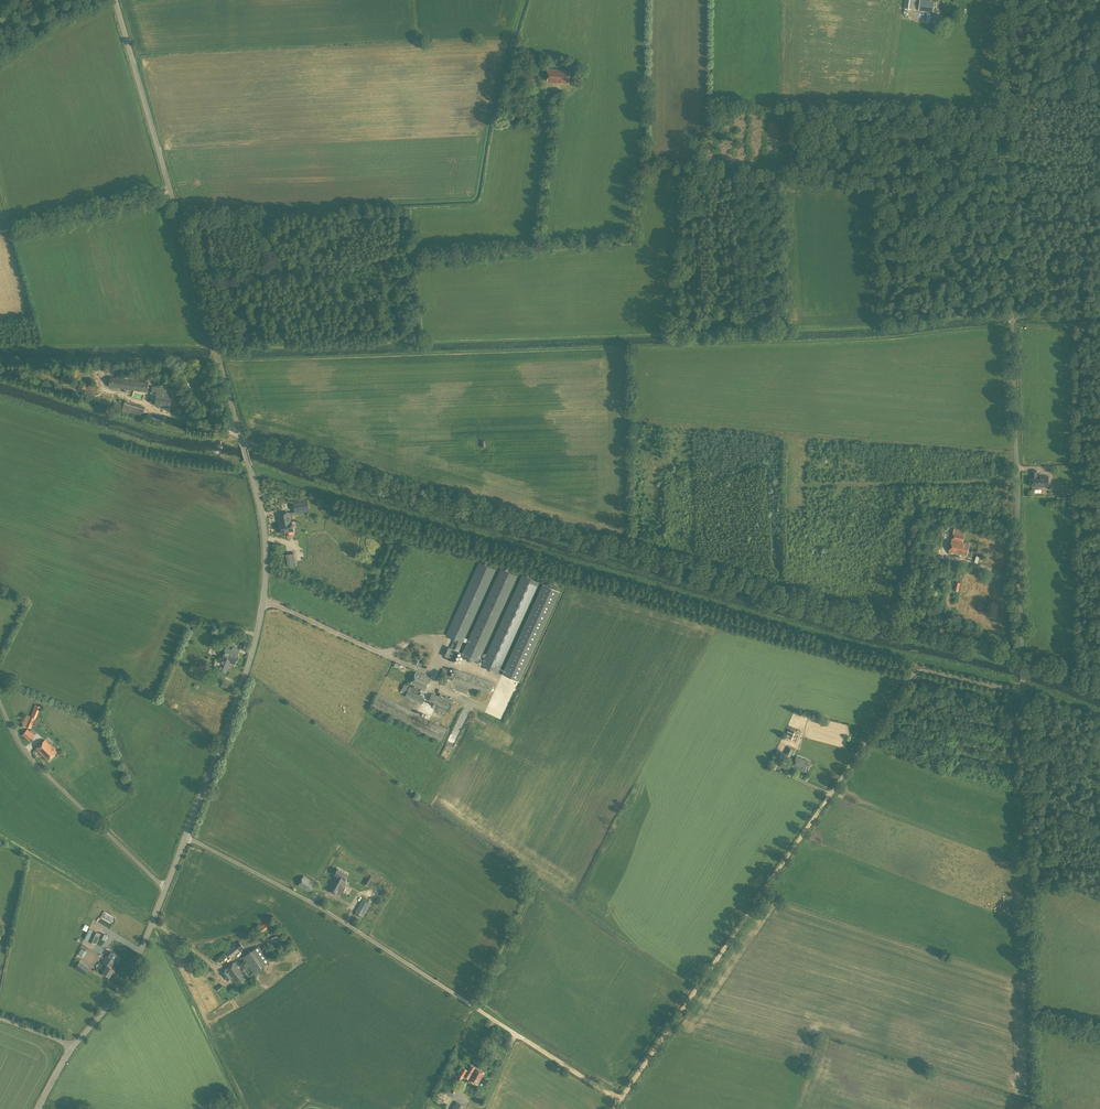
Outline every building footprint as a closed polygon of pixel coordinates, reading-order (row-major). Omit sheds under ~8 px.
[(913,0),(905,0),(903,8),(912,9),(913,0)] [(939,12),(934,12),(935,1),(927,0),(920,0),(919,11),(933,12),(932,21),(938,22),(939,12)] [(569,71),(548,69),(547,81),(568,83),(569,71)] [(53,367),(53,375),(61,375),(61,367),(53,367)] [(116,374),(116,378),(110,377),(108,387),(124,389),(123,392),(126,392),(128,393),(131,394),(131,393),(132,390),(147,392),(148,382),(148,380),(149,380),(149,379),(154,380),(154,376),(150,375),(146,376),(145,381),(136,380),(136,377),(125,375),(116,374)] [(95,394),(98,387),(89,382),(86,389),(84,393),(85,394),(84,396),(87,398),(88,395),(92,397),(94,393),(95,394)] [(152,387),(152,392),(156,392),(155,405),(159,406),(159,407),(162,408),(162,406),(170,407),(172,395),(169,394),(170,389),(152,387)] [(110,406),(112,399),(102,396),(100,402),(110,406)] [(124,400),(124,402),(122,402),(122,400),(119,399),(118,402),(114,401),(112,407),(122,410),(121,411),(132,415),(132,414),(142,416),(142,418),(145,419),(145,417),(151,419),(167,424),(169,419),(166,418),(167,417),(163,416),(163,417),(157,416),(157,415),(155,414),(155,415),(144,412),(145,406),(124,400)] [(1048,476),(1043,476),(1037,476),(1037,470),(1032,470),(1032,477),(1032,486),(1049,486),(1048,476)] [(1068,496),(1068,507),(1078,507),(1078,496),(1068,496)] [(292,501),(294,512),(289,513),(278,515),(279,523),(279,524),(291,521),(290,516),(295,515),(295,514),(309,511),(307,499),(292,501)] [(327,515),(330,512),(323,506),(320,509),(327,515)] [(291,521),(279,524),(280,533),(293,531),(291,521)] [(952,540),(949,551),(967,555),(969,544),(963,542),(966,528),(955,526),(952,540)] [(939,530),(936,546),(941,547),(944,532),(939,530)] [(286,554),(288,567),(297,565),(295,553),(286,554)] [(451,639),(453,640),(445,658),(453,662),(496,570),(478,562),(446,635),(452,638),(451,639)] [(500,568),(460,656),(467,658),(466,660),(471,662),(471,660),(477,663),(517,576),(500,568)] [(522,574),(481,665),(487,668),(486,669),(491,671),(492,670),(498,672),(539,582),(522,574)] [(519,682),(560,592),(543,584),(502,674),(519,682)] [(240,648),(246,649),(249,641),(242,639),(240,648)] [(225,650),(222,660),(221,660),(226,662),(226,664),(229,665),(230,663),(234,664),(238,653),(240,649),(232,647),(231,649),(226,647),(225,650)] [(221,660),(222,660),(216,657),(215,661),(220,663),(218,669),(226,672),(229,665),(226,664),(226,662),(221,660)] [(202,676),(204,669),(202,669),(203,665),(200,663),(198,667),(193,665),(192,671),(194,672),(194,673),(202,676)] [(453,668),(452,672),(443,669),(440,676),(489,694),(493,683),(453,668)] [(410,684),(414,685),(413,687),(409,686),(408,690),(407,690),(404,696),(422,704),(425,698),(416,694),(419,688),(425,691),(431,678),(416,671),(410,684)] [(433,708),(445,714),(451,702),(432,693),(428,701),(435,704),(433,708)] [(440,742),(447,729),(378,694),(371,707),(440,742)] [(26,715),(22,725),(31,728),(35,718),(41,706),(35,704),(30,716),(26,715)] [(22,735),(29,741),(37,732),(32,728),(30,731),(27,729),(22,735)] [(800,734),(788,729),(784,738),(790,740),(790,739),(796,742),(797,737),(798,737),(800,734)] [(36,749),(42,754),(48,760),(57,751),(45,740),(36,749)] [(787,747),(784,755),(790,758),(793,749),(787,747)] [(777,750),(771,764),(777,766),(783,753),(777,750)] [(808,762),(796,757),(792,767),(804,772),(808,762)] [(345,879),(347,874),(337,869),(334,874),(335,875),(327,890),(335,894),(337,895),(345,889),(346,880),(345,879)] [(368,873),(363,883),(368,886),(374,876),(368,873)] [(304,875),(297,885),(309,892),(315,882),(304,875)] [(371,905),(362,900),(355,912),(365,917),(371,905)] [(269,919),(259,927),(263,932),(273,924),(269,919)] [(96,944),(101,933),(89,928),(84,939),(96,944)] [(284,935),(274,940),(278,947),(288,941),(284,935)] [(244,937),(225,951),(231,958),(249,943),(244,937)] [(242,957),(253,973),(270,961),(259,946),(242,957)] [(81,948),(78,954),(83,957),(87,951),(81,948)] [(110,951),(104,959),(108,962),(108,961),(114,964),(119,957),(110,951)] [(108,962),(104,959),(102,962),(107,965),(102,972),(109,977),(114,969),(111,968),(114,964),(108,961),(108,962)] [(84,974),(89,967),(79,961),(75,967),(84,974)] [(235,961),(220,972),(227,981),(231,978),(237,985),(249,976),(244,969),(242,970),(239,967),(240,967),(239,965),(238,966),(235,961)] [(470,1065),(467,1070),(463,1067),(458,1074),(463,1077),(464,1076),(477,1084),(484,1073),(470,1065)] [(445,1092),(452,1097),(459,1086),(453,1082),(451,1084),(454,1086),(450,1091),(447,1089),(445,1092)]
